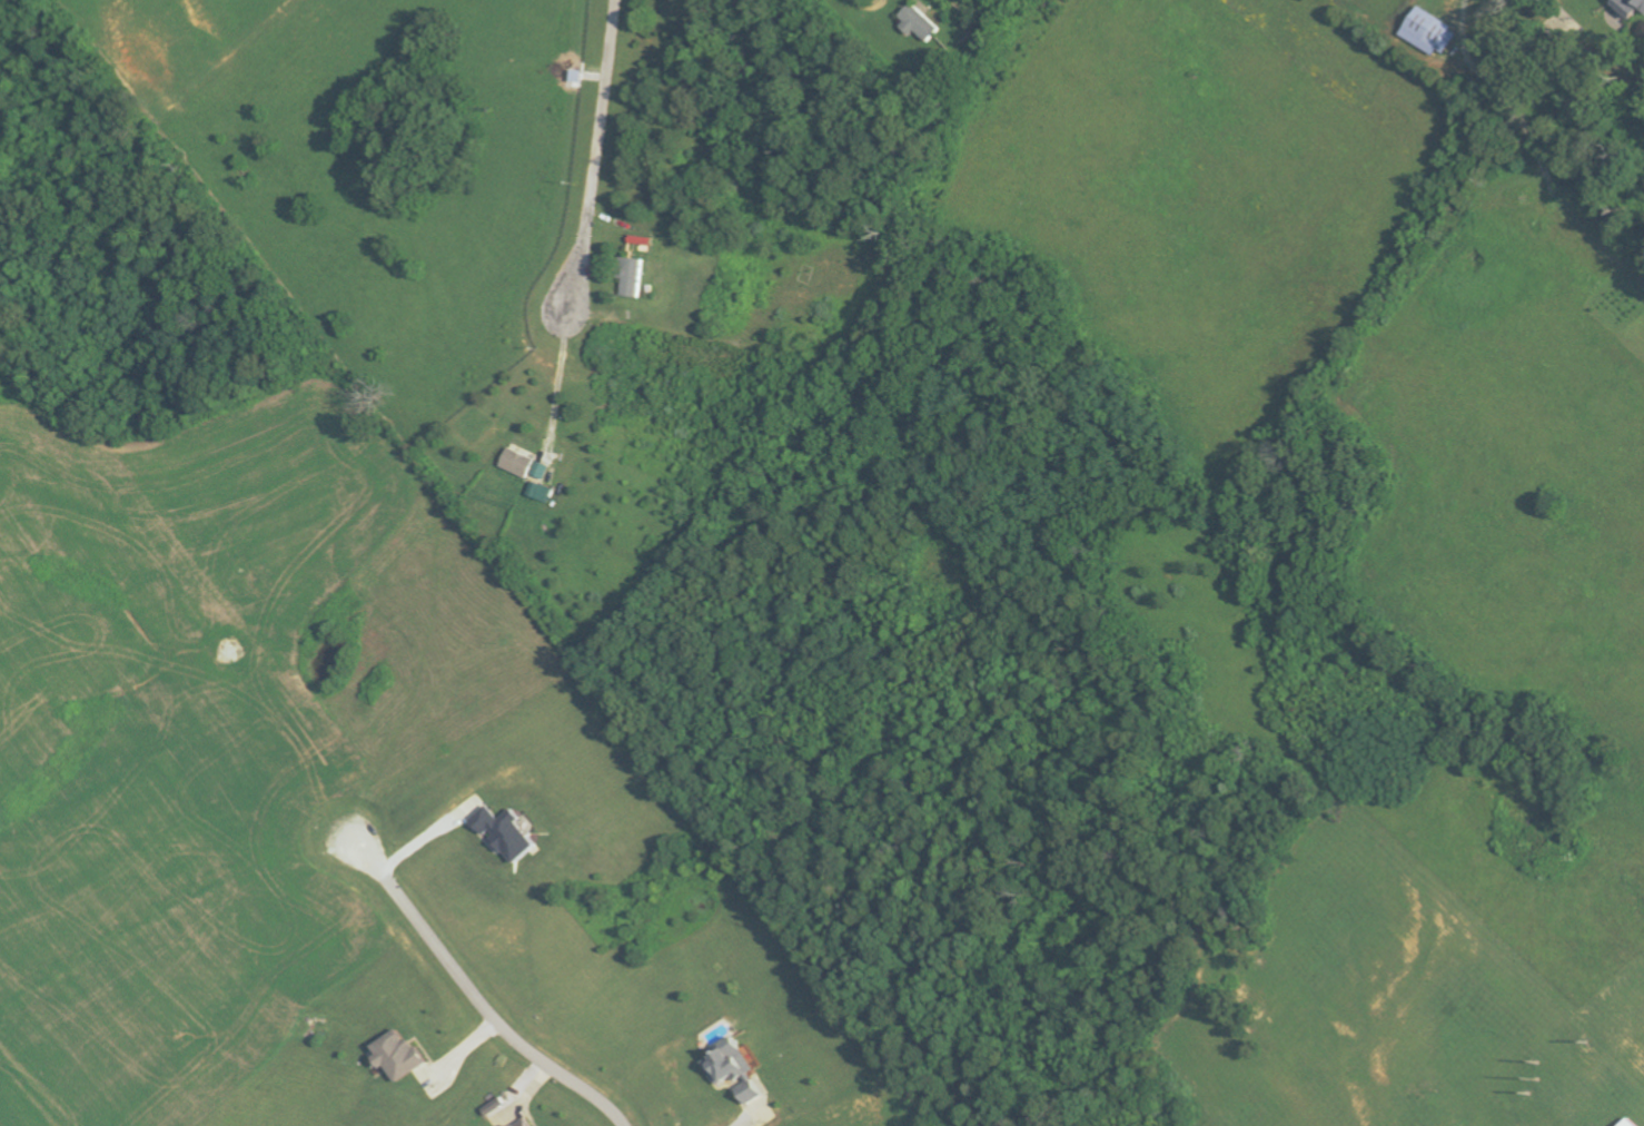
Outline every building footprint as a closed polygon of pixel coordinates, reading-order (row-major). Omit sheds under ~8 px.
[(1614,4),(1634,18),(1643,6),(1643,7),(1643,0),(1617,0),(1614,4)] [(901,15),(908,22),(928,42),(941,28),(914,2),(901,15)] [(1458,30),(1422,5),(1403,34),(1440,58),(1458,30)] [(655,245),(655,239),(645,239),(645,236),(633,236),(633,244),(655,245)] [(619,277),(626,278),(624,296),(642,297),(646,258),(621,256),(619,277)] [(553,465),(510,447),(502,466),(531,479),(533,474),(547,479),(553,465)] [(555,488),(534,481),(529,495),(550,503),(555,488)] [(511,811),(501,820),(489,806),(471,820),(485,836),(489,833),(515,863),(539,843),(511,811)] [(372,1046),(378,1055),(375,1057),(382,1069),(388,1066),(398,1083),(426,1066),(403,1027),(372,1046)] [(765,1096),(752,1072),(756,1070),(741,1042),(705,1061),(719,1087),(735,1078),(749,1105),(765,1096)]
